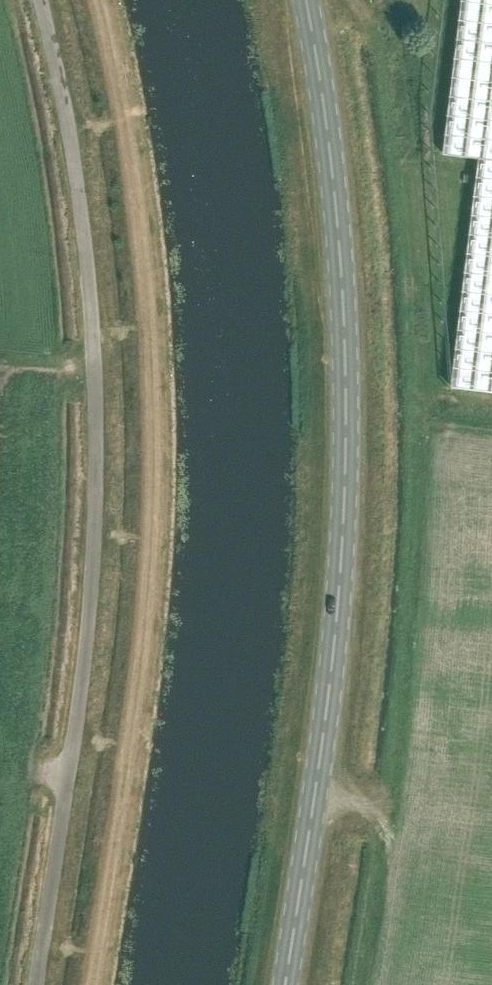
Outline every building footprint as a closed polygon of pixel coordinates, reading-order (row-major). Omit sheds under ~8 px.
[(442,152),(478,156),(450,385),(491,390),(491,0),(460,0),(442,152)]
